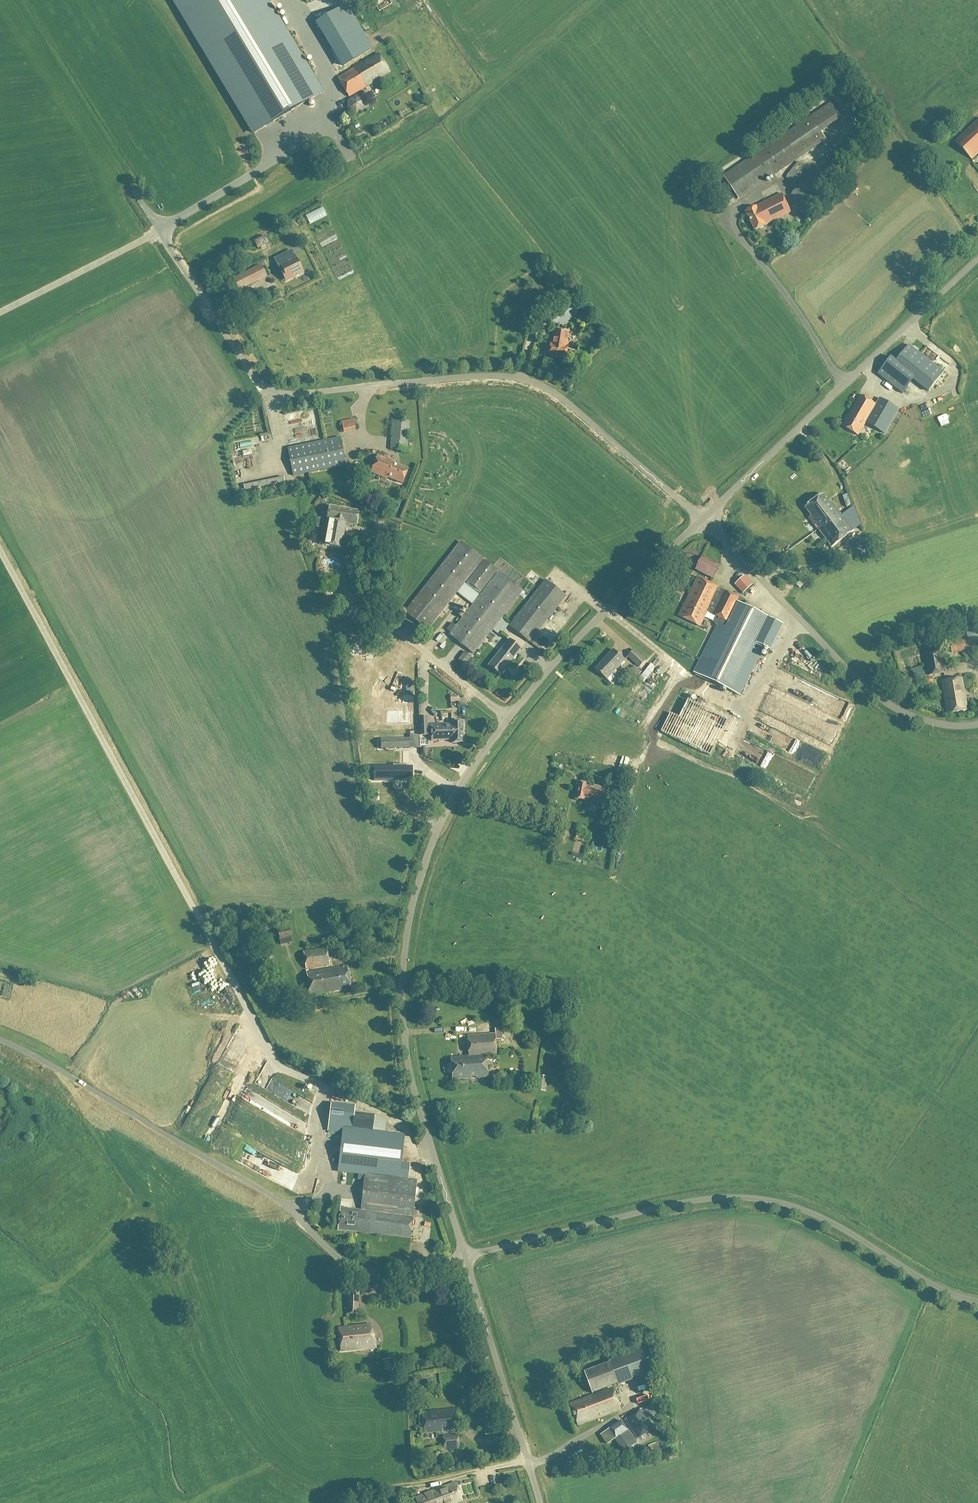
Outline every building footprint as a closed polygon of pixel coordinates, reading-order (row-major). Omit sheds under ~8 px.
[(321,93),(265,0),(174,0),(254,133),(321,93)] [(334,13),(317,23),(343,66),(370,50),(360,32),(344,6),(334,13)] [(379,54),(337,78),(348,97),(390,72),(379,54)] [(841,119),(831,104),(723,177),(738,199),(826,140),(821,133),(841,119)] [(954,142),(971,160),(977,153),(977,120),(954,142)] [(359,133),(356,128),(359,127),(357,122),(354,124),(354,125),(350,127),(355,136),(359,133)] [(354,169),(348,157),(343,160),(349,171),(354,169)] [(797,186),(790,196),(806,208),(816,194),(805,187),(814,175),(797,162),(785,178),(797,186)] [(756,207),(745,212),(754,231),(765,225),(791,212),(782,194),(756,207)] [(259,251),(282,240),(277,231),(255,242),(259,251)] [(279,268),(282,274),(284,273),(287,281),(303,273),(292,252),(278,259),(282,266),(279,268)] [(257,281),(251,270),(233,280),(239,291),(257,281)] [(547,319),(553,328),(559,324),(561,327),(579,314),(569,299),(564,303),(566,305),(547,319)] [(550,344),(548,358),(565,361),(567,347),(563,346),(564,341),(567,342),(569,333),(552,330),(551,339),(554,339),(553,345),(550,344)] [(908,345),(899,358),(896,361),(891,357),(889,360),(878,374),(891,385),(902,394),(913,380),(913,379),(929,391),(943,373),(944,373),(909,345),(908,345)] [(876,405),(860,396),(842,427),(858,436),(865,423),(884,434),(898,410),(879,399),(876,405)] [(918,409),(925,423),(933,419),(926,405),(918,409)] [(356,431),(353,419),(341,422),(343,434),(356,431)] [(393,420),(390,450),(406,452),(409,422),(393,420)] [(340,438),(287,449),(293,476),(346,465),(340,438)] [(377,456),(370,472),(387,479),(387,478),(402,484),(408,469),(393,463),(394,462),(377,456)] [(282,481),(242,488),(243,496),(284,489),(282,481)] [(826,527),(841,515),(830,501),(828,503),(822,495),(804,508),(810,517),(808,518),(817,531),(825,525),(826,527)] [(318,519),(316,528),(320,529),(318,540),(321,541),(320,545),(340,549),(345,524),(355,526),(357,512),(329,507),(328,509),(321,507),(319,517),(320,517),(320,520),(319,519),(318,519)] [(825,525),(817,531),(831,548),(853,531),(841,515),(826,527),(825,525)] [(473,654),(523,592),(498,573),(480,596),(479,596),(498,571),(484,560),(465,585),(463,584),(482,560),(459,542),(404,613),(427,631),(456,593),(473,605),(456,626),(452,623),(446,630),(450,633),(449,635),(473,654)] [(375,554),(382,555),(384,546),(377,544),(375,554)] [(701,552),(700,546),(687,547),(689,562),(695,561),(694,553),(701,552)] [(720,566),(702,557),(695,571),(713,581),(720,566)] [(734,587),(743,596),(753,586),(744,577),(734,587)] [(741,599),(725,591),(698,578),(679,617),(700,627),(707,612),(716,617),(713,622),(716,627),(694,673),(740,695),(776,621),(739,603),(741,599)] [(509,626),(529,642),(565,596),(545,580),(509,626)] [(804,584),(801,580),(796,585),(799,589),(804,584)] [(350,635),(352,643),(358,641),(356,633),(350,635)] [(521,649),(509,639),(488,666),(500,675),(521,649)] [(634,649),(627,657),(639,668),(646,661),(634,649)] [(614,650),(596,669),(607,680),(625,661),(614,650)] [(464,652),(458,660),(464,665),(471,657),(464,652)] [(926,656),(930,678),(932,678),(945,675),(941,654),(926,656)] [(918,664),(916,657),(908,659),(910,666),(918,664)] [(376,674),(374,674),(374,684),(376,684),(376,690),(392,690),(392,665),(376,665),(376,674)] [(627,674),(634,680),(641,672),(634,666),(627,674)] [(921,666),(911,670),(914,678),(924,675),(921,666)] [(962,678),(942,682),(948,714),(967,710),(962,678)] [(713,750),(731,714),(691,694),(682,712),(673,708),(665,726),(713,750)] [(658,701),(653,706),(663,714),(668,709),(658,701)] [(386,723),(398,723),(398,710),(386,710),(386,723)] [(420,735),(420,736),(431,735),(431,741),(451,741),(451,744),(462,744),(462,722),(451,722),(451,724),(427,725),(427,717),(419,717),(419,726),(420,735)] [(722,748),(726,741),(721,738),(717,745),(722,748)] [(410,748),(410,739),(383,740),(383,749),(410,748)] [(748,767),(758,772),(762,765),(761,764),(767,754),(758,749),(748,767)] [(609,758),(607,768),(616,770),(618,760),(609,758)] [(412,781),(412,767),(404,767),(392,767),(375,767),(375,781),(393,781),(393,779),(401,779),(401,781),(412,781)] [(578,782),(575,799),(584,800),(613,805),(616,790),(586,784),(587,784),(578,782)] [(580,839),(586,841),(587,841),(590,832),(578,829),(576,838),(580,839)] [(292,942),(291,937),(289,929),(277,932),(279,940),(281,945),(292,942)] [(317,943),(309,944),(309,941),(301,943),(302,950),(318,947),(317,943)] [(327,948),(303,952),(305,969),(329,965),(327,948)] [(181,979),(188,993),(203,986),(199,978),(198,979),(191,966),(180,971),(183,978),(181,979)] [(306,973),(309,996),(350,990),(347,967),(306,973)] [(206,978),(213,989),(221,984),(214,973),(206,978)] [(452,1080),(487,1077),(486,1056),(496,1055),(495,1040),(502,1040),(501,1028),(494,1029),(495,1034),(467,1036),(468,1056),(450,1058),(452,1080)] [(253,1084),(265,1092),(271,1083),(269,1082),(274,1075),(264,1068),(253,1084)] [(538,1076),(536,1091),(545,1092),(546,1084),(545,1084),(546,1077),(538,1076)] [(337,1230),(410,1239),(416,1180),(407,1179),(409,1164),(401,1164),(404,1135),(372,1131),(374,1115),(354,1113),(355,1107),(331,1104),(327,1130),(342,1132),(338,1172),(364,1174),(361,1210),(340,1208),(337,1230)] [(562,1108),(561,1115),(568,1116),(569,1109),(562,1108)] [(307,1177),(304,1193),(311,1195),(315,1179),(307,1177)] [(347,1286),(346,1314),(358,1315),(358,1286),(347,1286)] [(370,1325),(338,1329),(340,1351),(375,1347),(370,1325)] [(592,1391),(618,1382),(619,1385),(656,1372),(646,1343),(609,1357),(610,1361),(584,1370),(592,1391)] [(388,1356),(389,1361),(391,1372),(398,1371),(395,1360),(395,1355),(388,1356)] [(580,1425),(622,1409),(614,1388),(572,1403),(580,1425)] [(455,1407),(421,1411),(423,1433),(431,1432),(458,1429),(455,1407)] [(638,1441),(655,1430),(641,1410),(625,1422),(638,1441)] [(628,1430),(621,1420),(600,1435),(607,1445),(614,1440),(623,1453),(637,1444),(628,1430)] [(458,1432),(442,1434),(443,1449),(460,1448),(458,1432)] [(453,1454),(450,1463),(459,1465),(461,1456),(453,1454)] [(463,1500),(456,1482),(415,1497),(418,1502),(455,1502),(463,1500)]
